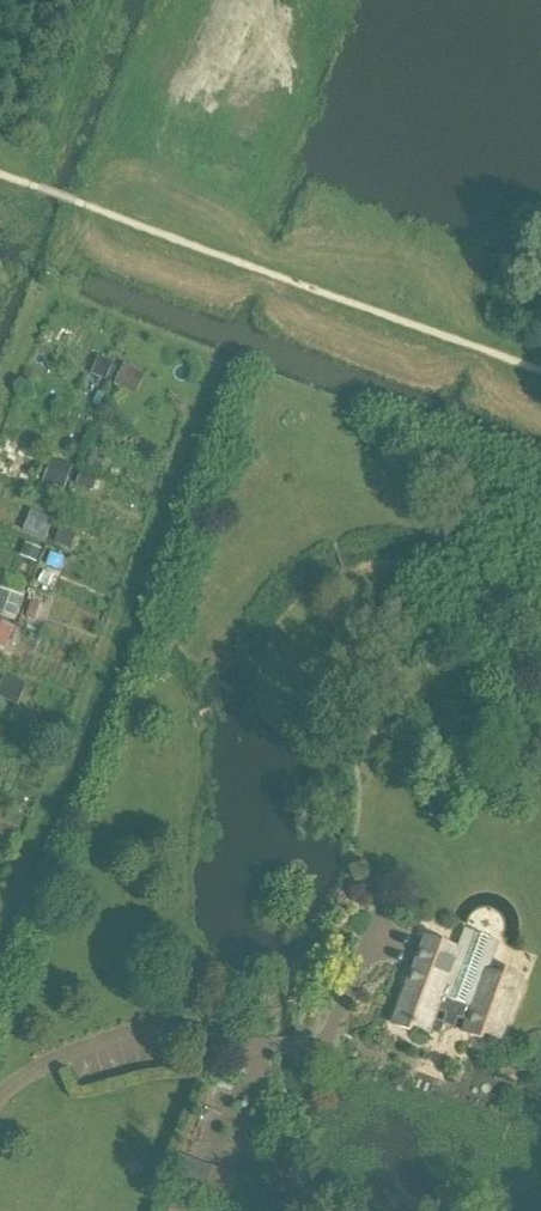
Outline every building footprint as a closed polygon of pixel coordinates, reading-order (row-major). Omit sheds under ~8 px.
[(93,374),(105,379),(112,364),(100,359),(93,374)] [(116,384),(130,391),(138,373),(124,367),(116,384)] [(77,455),(80,449),(77,444),(72,442),(67,445),(65,450),(67,455),(72,457),(77,455)] [(84,464),(101,471),(106,457),(89,450),(84,464)] [(47,484),(64,490),(72,468),(56,462),(47,484)] [(76,485),(93,492),(99,476),(82,470),(76,485)] [(42,542),(52,522),(31,513),(21,532),(42,542)] [(55,542),(67,548),(72,535),(60,530),(55,542)] [(27,544),(23,552),(37,558),(40,550),(27,544)] [(46,566),(60,571),(65,558),(51,553),(46,566)] [(16,617),(22,599),(0,591),(0,592),(0,611),(16,617)] [(40,606),(31,603),(26,618),(35,621),(40,606)] [(5,645),(11,629),(0,624),(0,643),(5,645)] [(27,685),(5,676),(0,687),(0,697),(19,705),(27,685)] [(425,937),(393,1025),(410,1031),(412,1026),(429,1032),(436,1010),(468,1022),(464,1032),(482,1039),(484,1034),(500,1039),(522,979),(505,973),(503,978),(486,972),(498,941),(466,930),(459,950),(425,937)] [(212,1168),(203,1193),(243,1208),(253,1183),(212,1168)]
